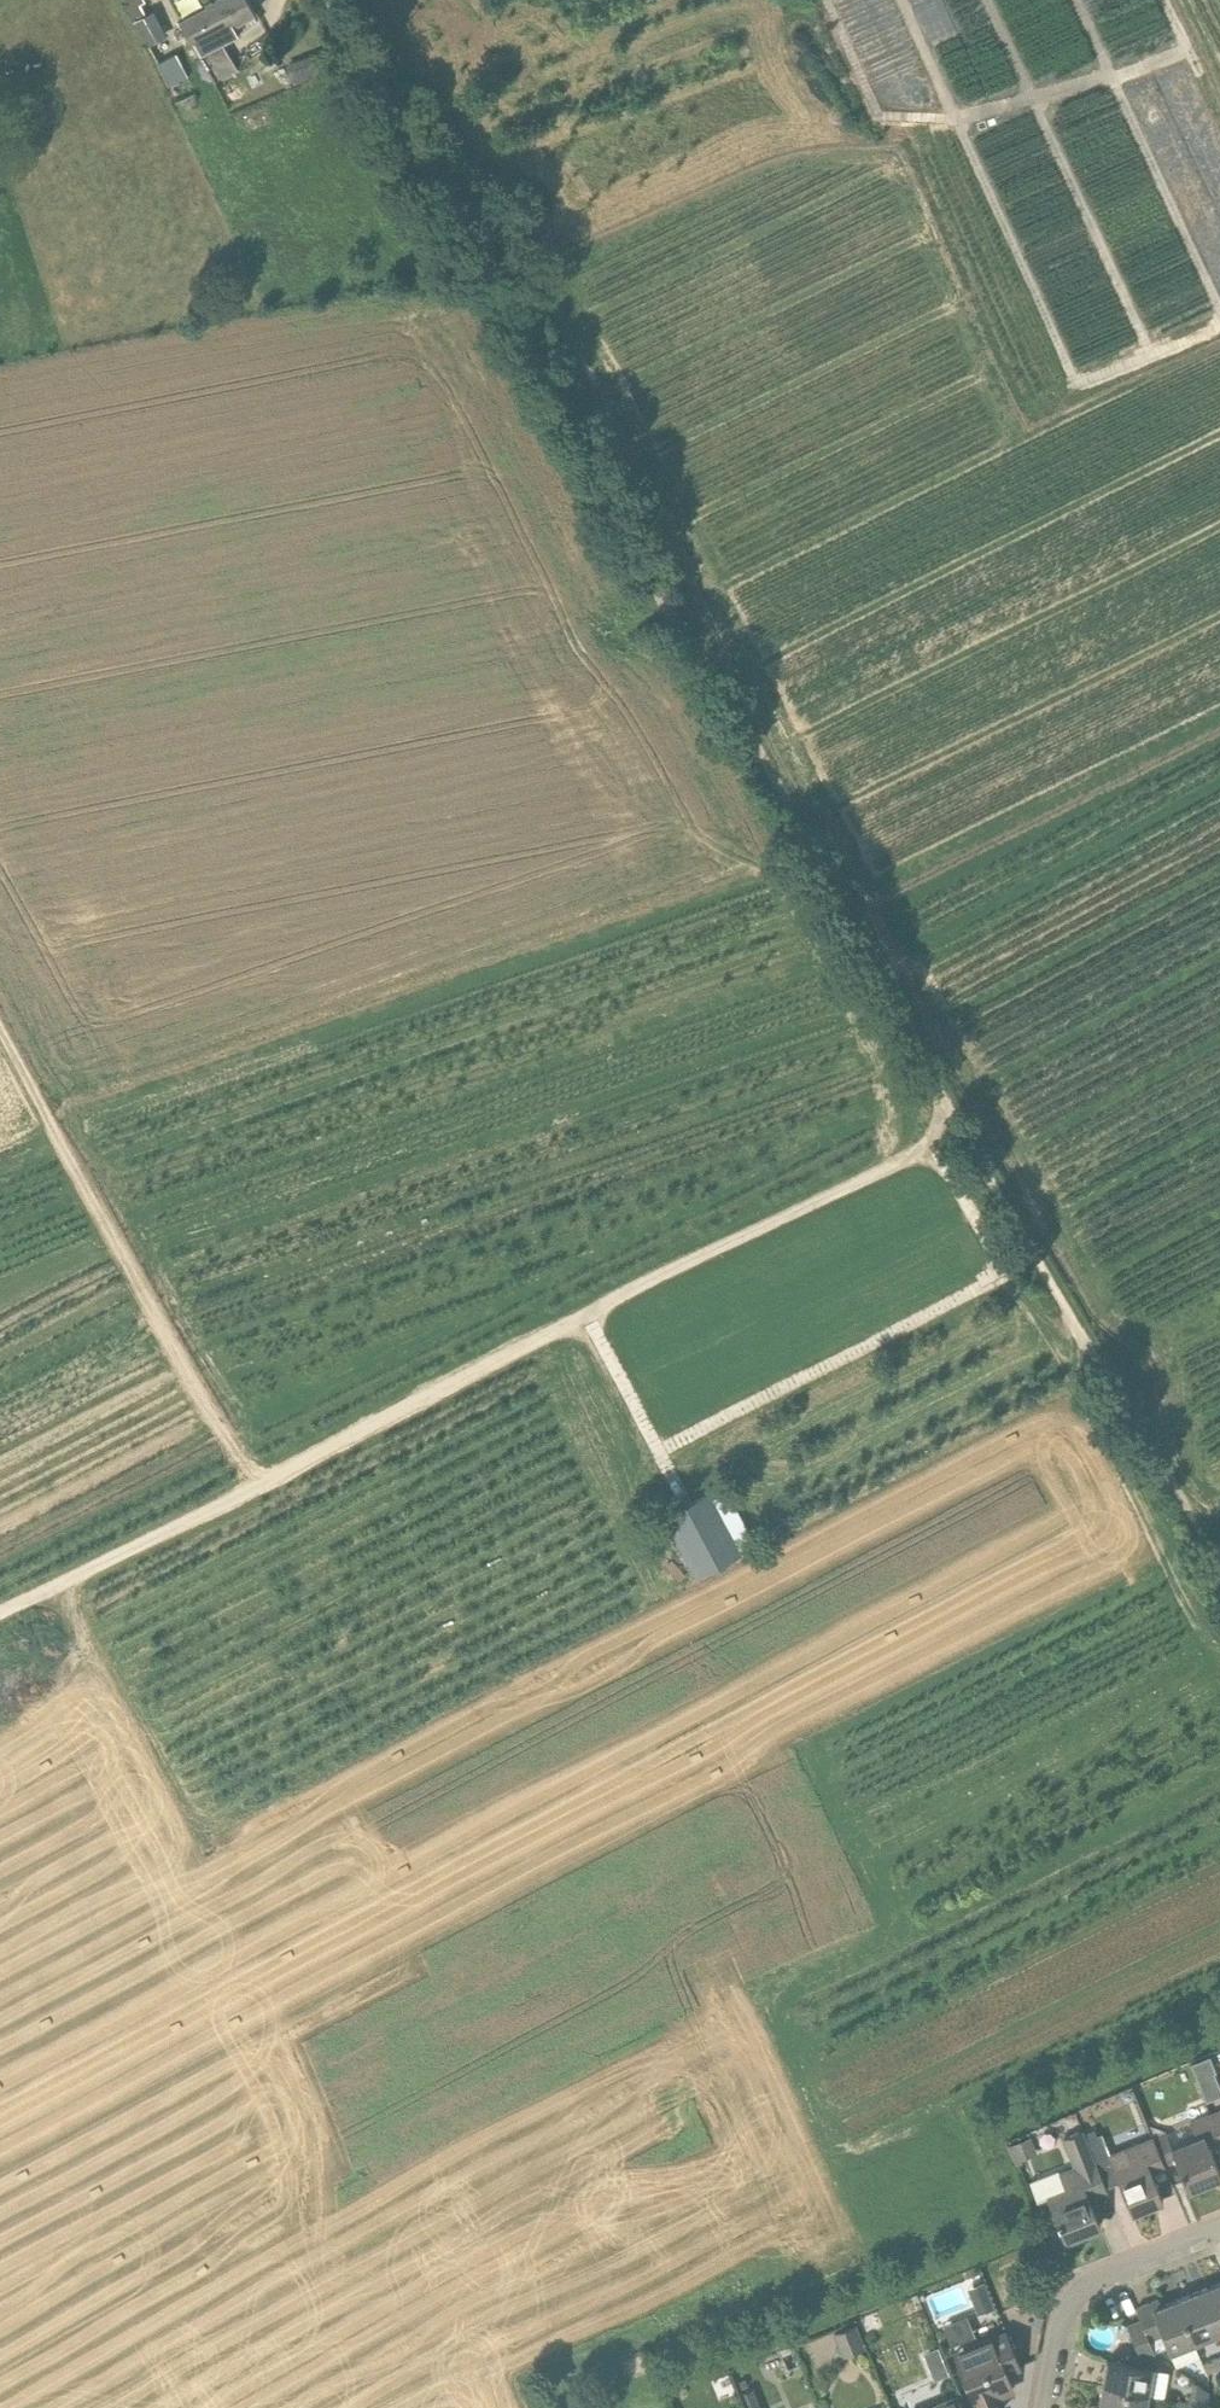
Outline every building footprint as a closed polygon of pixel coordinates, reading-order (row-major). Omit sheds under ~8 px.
[(248,0),(214,0),(202,6),(204,10),(180,24),(198,57),(240,32),(235,24),(255,13),(248,0)] [(135,18),(148,45),(169,35),(156,8),(135,18)] [(293,84),(320,73),(335,67),(328,48),(313,54),(285,65),(293,84)] [(188,78),(176,55),(158,64),(170,88),(188,78)] [(756,1547),(724,1485),(663,1518),(696,1577),(756,1547)] [(1213,2074),(1207,2057),(1190,2064),(1197,2080),(1213,2074)] [(1212,2114),(1219,2135),(1219,2111),(1212,2114)] [(1165,2166),(1176,2161),(1188,2190),(1219,2177),(1219,2174),(1210,2149),(1219,2145),(1219,2135),(1212,2114),(1190,2123),(1190,2124),(1166,2133),(1165,2131),(1153,2136),(1164,2166),(1165,2166)] [(1046,2196),(1064,2240),(1100,2226),(1089,2199),(1107,2192),(1100,2174),(1087,2140),(1083,2130),(1062,2139),(1074,2169),(1059,2175),(1058,2171),(1029,2182),(1037,2200),(1046,2196)] [(1132,2213),(1163,2200),(1151,2171),(1164,2166),(1153,2136),(1152,2137),(1153,2138),(1124,2149),(1129,2162),(1113,2168),(1132,2213)] [(1030,2137),(1008,2145),(1016,2166),(1022,2163),(1021,2161),(1037,2154),(1030,2137)] [(1219,2332),(1219,2282),(1200,2290),(1218,2333),(1219,2332)] [(1195,2343),(1218,2333),(1200,2290),(1177,2300),(1195,2343)] [(995,2309),(990,2296),(973,2303),(978,2316),(995,2309)] [(1195,2343),(1177,2300),(1162,2306),(1159,2299),(1136,2308),(1141,2320),(1154,2353),(1154,2352),(1167,2347),(1170,2353),(1195,2343)] [(951,2341),(977,2335),(972,2316),(947,2322),(951,2341)] [(1140,2359),(1154,2353),(1141,2320),(1127,2326),(1140,2359)] [(853,2326),(835,2333),(844,2356),(862,2349),(853,2326)] [(1006,2332),(955,2354),(977,2407),(1003,2407),(998,2396),(1013,2390),(1005,2372),(1020,2366),(1006,2332)] [(1207,2373),(1219,2368),(1219,2358),(1203,2364),(1207,2373)] [(625,2366),(630,2378),(645,2372),(640,2360),(625,2366)] [(944,2361),(929,2367),(934,2381),(949,2375),(944,2361)] [(1151,2370),(1106,2361),(1102,2387),(1147,2396),(1151,2370)] [(748,2387),(745,2380),(740,2382),(742,2389),(748,2387)] [(1098,2407),(1144,2407),(1147,2396),(1102,2387),(1098,2407)] [(756,2399),(752,2389),(743,2392),(748,2403),(750,2407),(760,2407),(756,2399)] [(1206,2393),(1195,2391),(1193,2404),(1204,2405),(1206,2393)] [(959,2395),(927,2407),(964,2407),(959,2395)]
